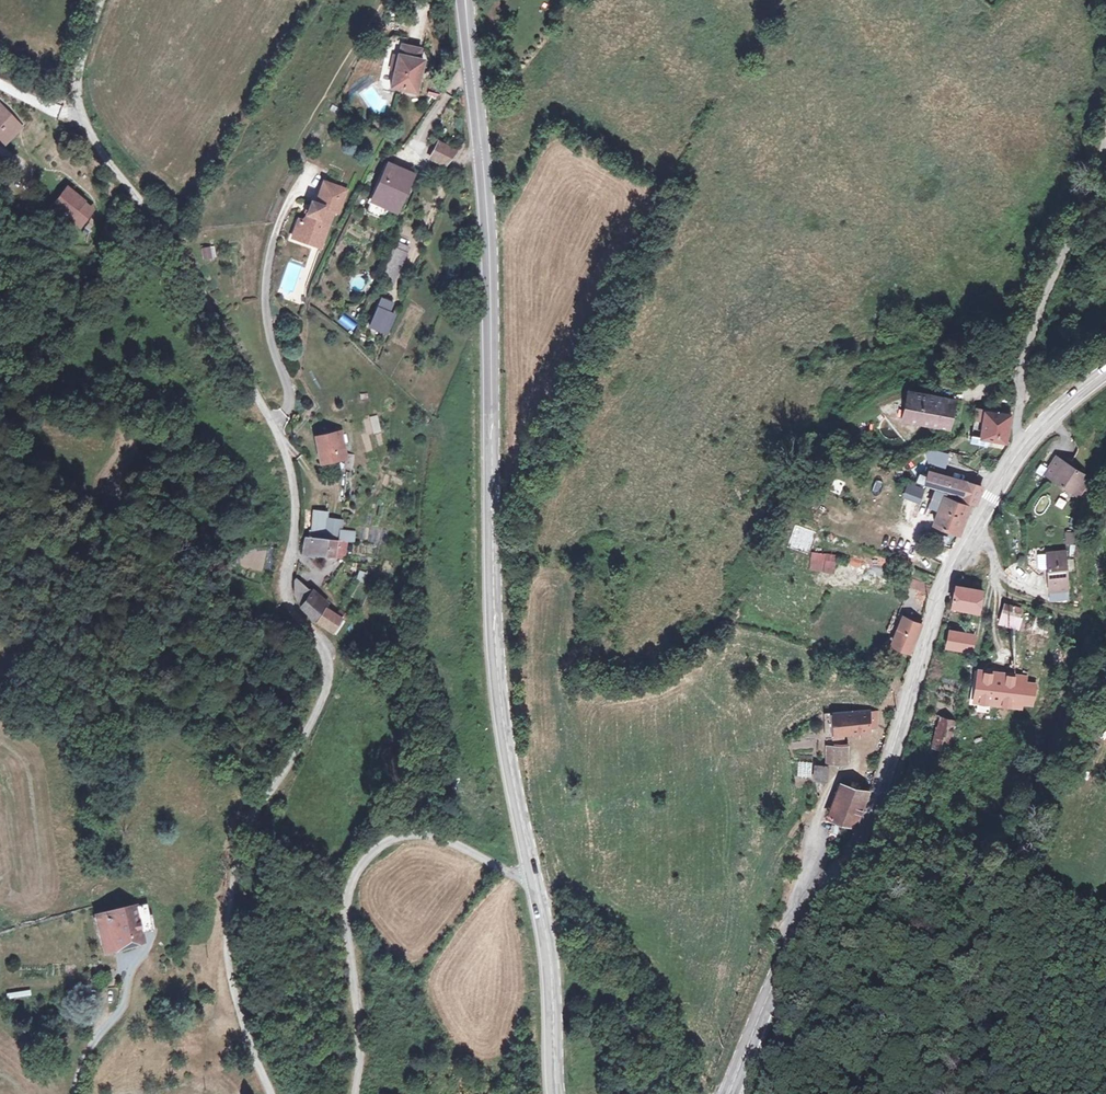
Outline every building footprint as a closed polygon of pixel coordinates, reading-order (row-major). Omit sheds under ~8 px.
[(421,95),(430,62),(423,60),(426,49),(411,46),(409,57),(404,56),(400,70),(396,89),(421,95)] [(398,56),(395,69),(400,70),(404,56),(398,56)] [(0,132),(0,134),(7,141),(22,126),(0,103),(0,127),(2,130),(0,132)] [(448,166),(460,150),(444,142),(434,159),(448,166)] [(416,174),(393,163),(376,199),(398,210),(416,174)] [(353,189),(330,181),(322,203),(316,201),(309,221),(305,219),(299,237),(316,243),(321,229),(333,233),(341,211),(344,212),(353,189)] [(76,217),(80,212),(87,218),(94,208),(87,202),(91,198),(75,186),(61,205),(76,217)] [(393,222),(398,210),(376,199),(370,211),(393,222)] [(333,233),(321,229),(316,243),(327,247),(333,233)] [(400,240),(397,247),(409,253),(412,246),(400,240)] [(206,261),(215,259),(212,246),(203,249),(206,261)] [(409,253),(397,247),(383,277),(396,284),(409,253)] [(389,300),(385,299),(371,326),(388,334),(398,314),(395,312),(396,310),(393,308),(397,300),(390,297),(389,300)] [(345,315),(339,322),(353,333),(359,325),(345,315)] [(959,398),(910,387),(903,415),(952,426),(959,398)] [(983,435),(1009,440),(1015,414),(981,406),(974,438),(981,440),(983,435)] [(369,417),(374,434),(382,432),(378,415),(369,417)] [(341,433),(316,438),(321,459),(347,455),(341,433)] [(927,463),(948,468),(951,454),(931,448),(927,463)] [(1076,495),(1088,478),(1060,457),(1047,475),(1076,495)] [(931,471),(927,483),(938,487),(943,474),(931,471)] [(938,487),(970,499),(975,485),(952,476),(943,474),(938,487)] [(922,503),(927,487),(911,482),(906,498),(922,503)] [(975,485),(970,499),(978,502),(984,488),(975,485)] [(936,520),(961,530),(963,528),(970,505),(946,496),(948,494),(938,490),(933,505),(936,505),(941,507),(939,513),(936,520)] [(337,525),(325,524),(326,512),(316,511),(313,537),(336,539),(337,525)] [(1065,531),(1063,542),(1073,544),(1075,532),(1065,531)] [(356,533),(343,532),(342,540),(348,541),(356,541),(356,533)] [(344,557),(348,541),(342,540),(336,539),(313,537),(306,536),(304,554),(313,557),(314,552),(344,557)] [(822,555),(823,570),(840,569),(838,553),(822,555)] [(1068,592),(1066,553),(1047,554),(1049,593),(1068,592)] [(1005,574),(1023,583),(1029,573),(1011,564),(1005,574)] [(926,593),(929,584),(913,579),(910,587),(926,593)] [(982,587),(955,582),(951,605),(977,610),(982,587)] [(316,598),(294,583),(293,590),(300,604),(299,605),(316,619),(325,605),(323,604),(326,599),(319,594),(316,598)] [(1021,607),(1004,601),(1001,611),(1018,616),(1021,607)] [(330,630),(340,613),(325,605),(316,619),(330,630)] [(895,638),(906,612),(898,608),(884,643),(913,656),(916,647),(912,647),(895,638)] [(998,621),(1014,626),(1018,616),(1001,611),(998,621)] [(912,647),(924,621),(906,612),(895,638),(912,647)] [(974,634),(949,627),(944,644),(970,651),(974,634)] [(1024,676),(975,676),(975,705),(982,705),(982,714),(991,714),(991,705),(1024,705),(1024,699),(1024,679),(1024,676)] [(1034,679),(1024,679),(1024,699),(1035,699),(1034,679)] [(872,709),(872,706),(836,709),(837,735),(845,735),(845,729),(872,727),(872,723),(879,723),(877,710),(872,709)] [(948,748),(957,721),(941,715),(933,743),(948,748)] [(850,743),(832,743),(832,760),(850,760),(850,743)] [(832,766),(820,767),(821,780),(833,778),(832,766)] [(831,813),(857,823),(869,788),(843,779),(831,813)] [(138,903),(96,914),(103,942),(114,939),(116,943),(141,937),(146,936),(138,903)] [(143,944),(141,937),(116,943),(117,950),(143,944)] [(117,950),(116,943),(114,939),(103,942),(107,952),(117,950)] [(8,994),(9,999),(30,995),(29,990),(8,994)]
